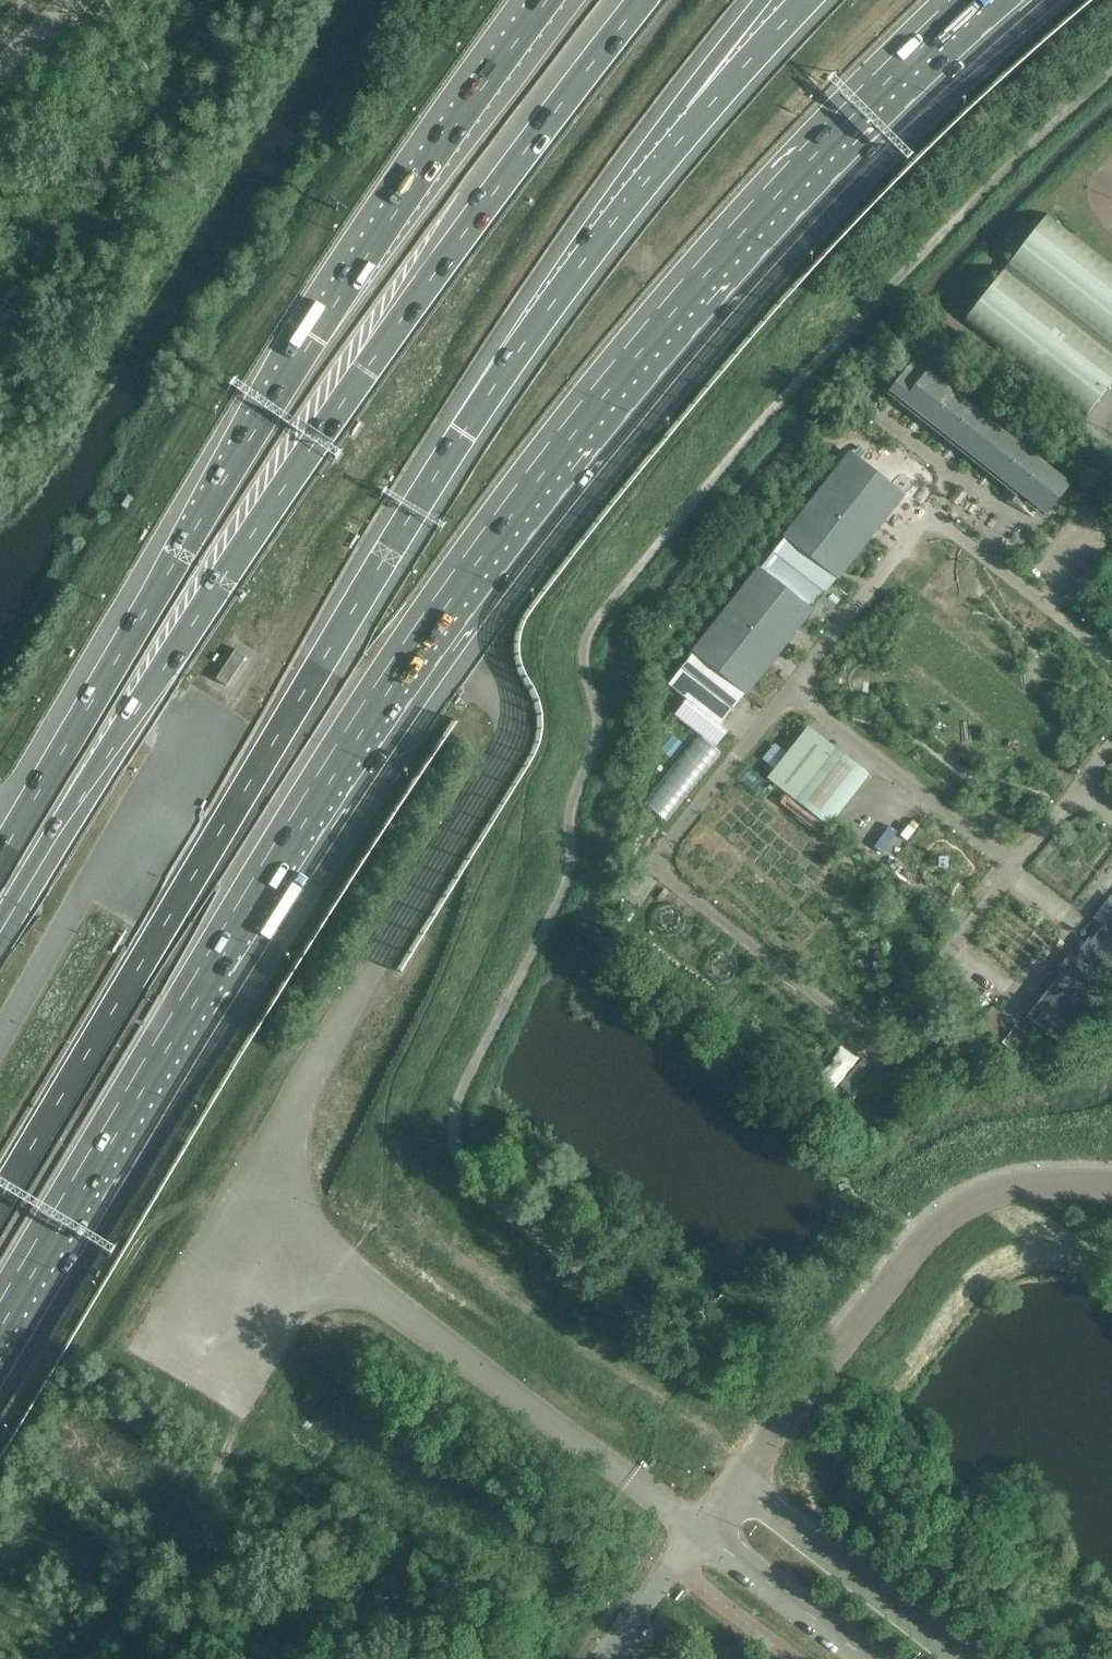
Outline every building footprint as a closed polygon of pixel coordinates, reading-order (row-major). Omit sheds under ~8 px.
[(1111,383),(1111,262),(1048,213),(963,322),(1085,417),(1111,383)] [(1068,486),(917,367),(896,394),(1047,513),(1068,486)] [(836,578),(902,493),(850,453),(784,538),(836,578)] [(836,578),(784,538),(760,569),(812,609),(836,578)] [(746,693),(812,609),(760,569),(694,653),(746,693)] [(746,693),(694,653),(670,685),(721,725),(746,693)] [(863,775),(812,734),(775,782),(828,825),(863,775)] [(1111,977),(1111,915),(1092,941),(1089,938),(1080,950),(1083,952),(1063,977),(1060,975),(1027,1017),(1064,1047),(1100,1001),(1107,1007),(1111,1000),(1111,985),(1108,982),(1111,977)] [(1020,1057),(1033,1039),(1016,1025),(1002,1043),(1020,1057)] [(973,1051),(979,1044),(972,1039),(967,1045),(973,1051)] [(853,1096),(874,1067),(855,1054),(834,1082),(853,1096)]
